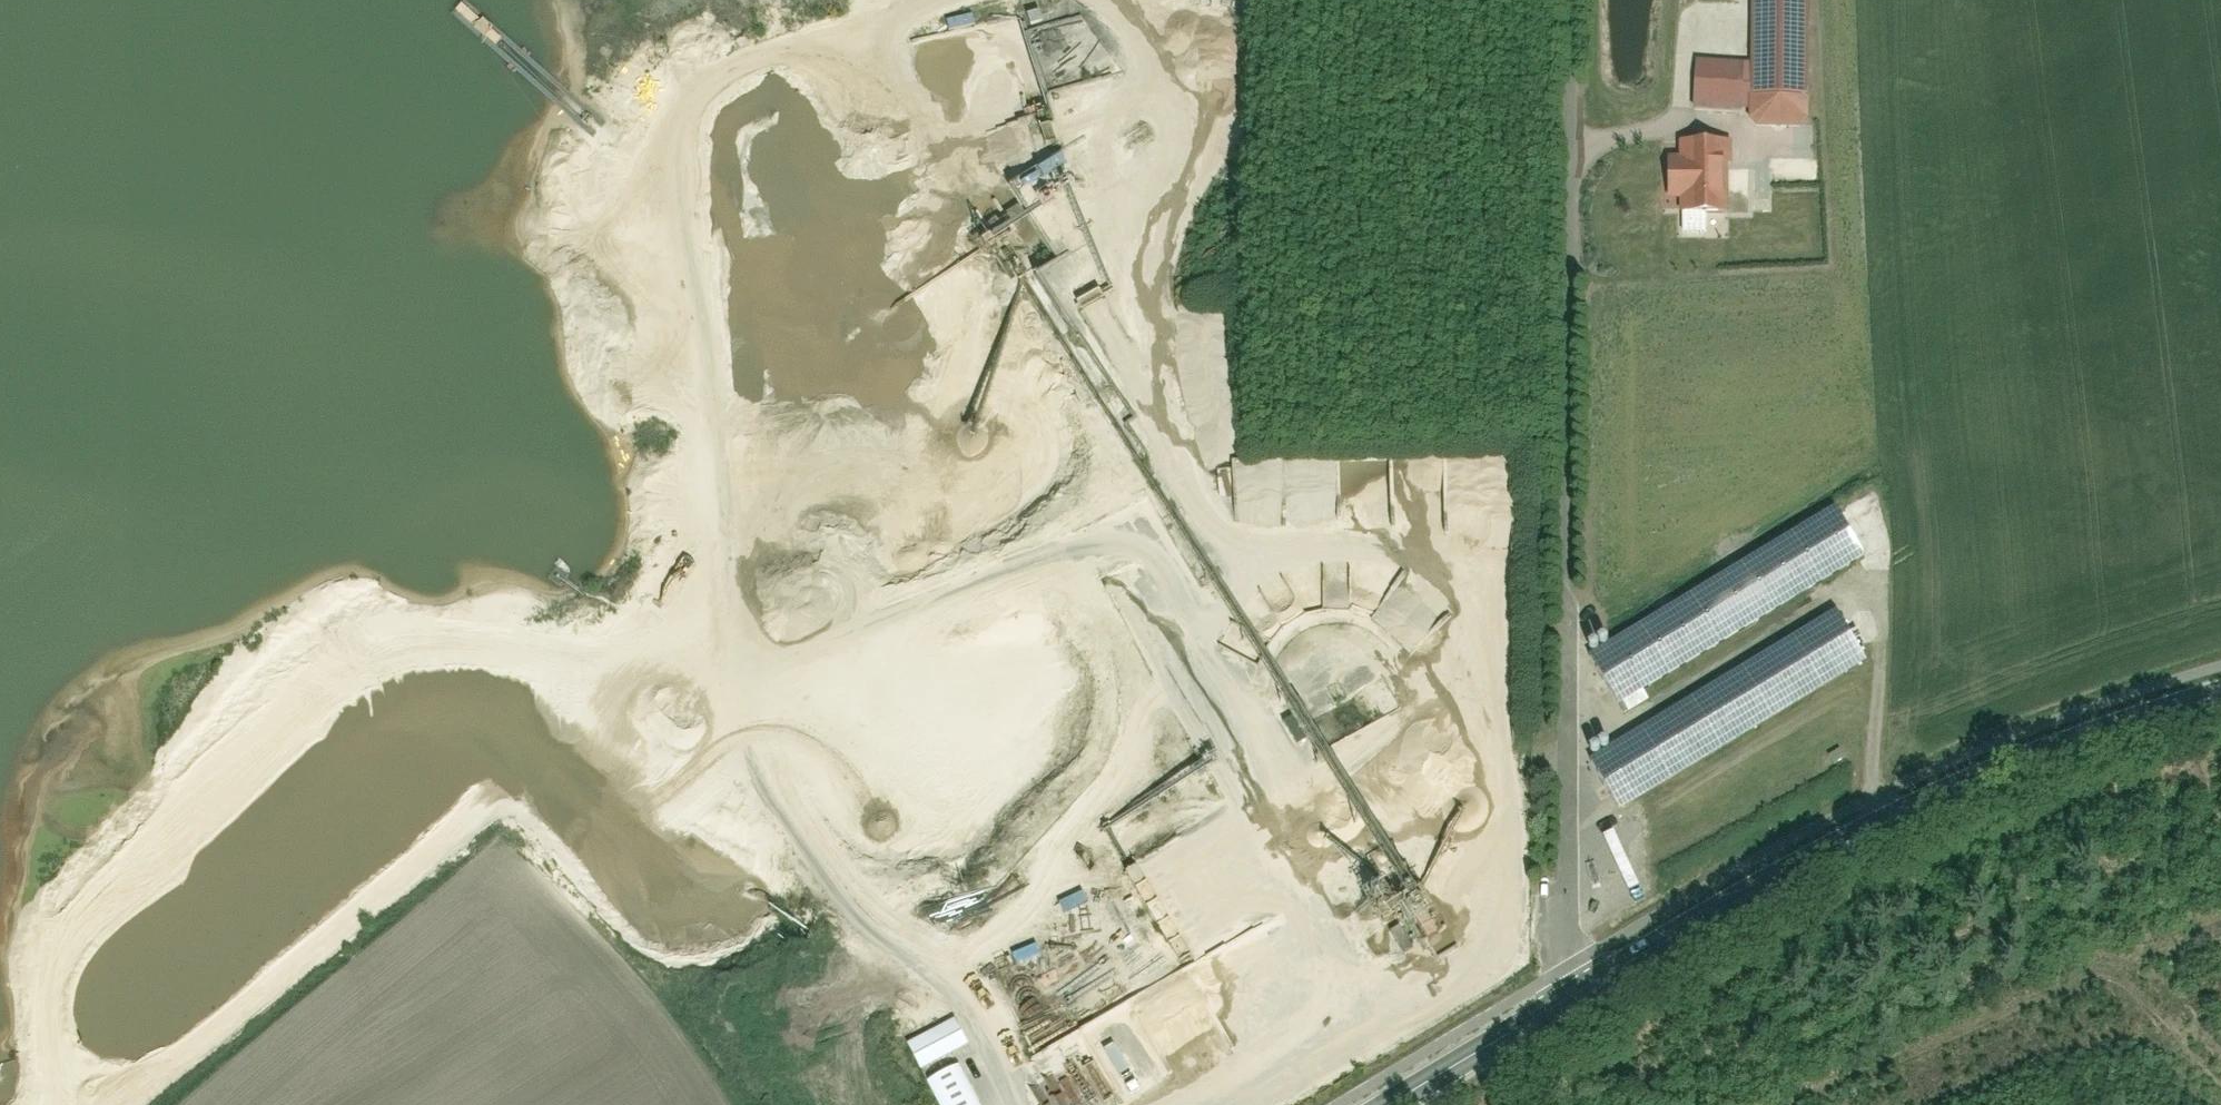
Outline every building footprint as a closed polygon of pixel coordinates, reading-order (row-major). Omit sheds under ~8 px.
[(1751,127),(1811,128),(1812,0),(1751,0),(1751,127)] [(1746,68),(1697,65),(1695,109),(1744,112),(1746,68)] [(1730,144),(1671,145),(1673,228),(1731,227),(1730,144)] [(1589,658),(1620,710),(1872,559),(1841,507),(1589,658)] [(1593,771),(1621,814),(1862,663),(1835,619),(1593,771)]
